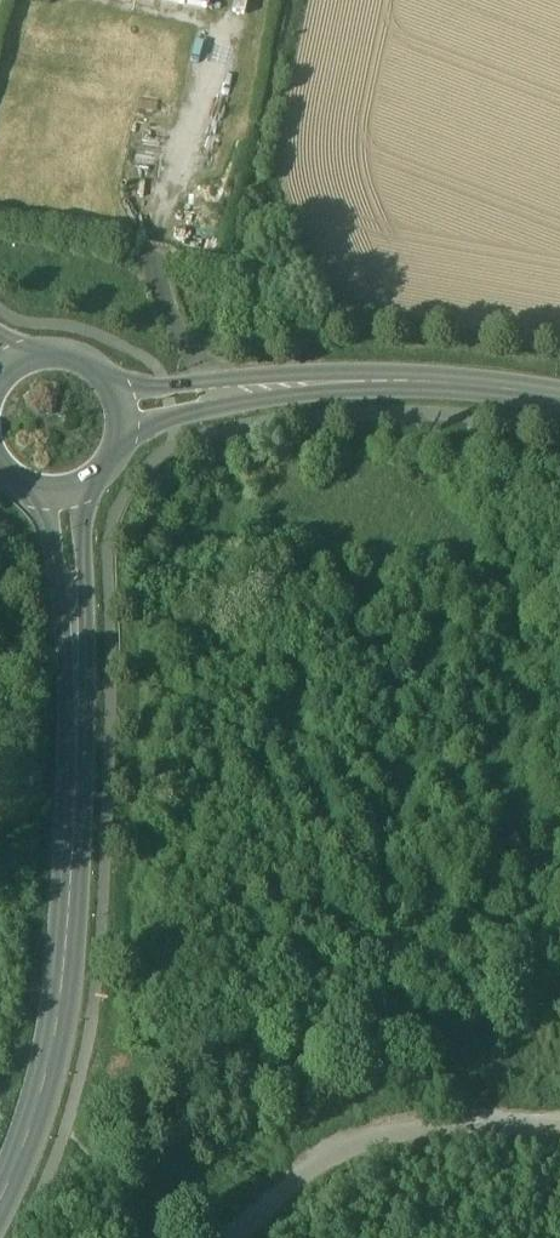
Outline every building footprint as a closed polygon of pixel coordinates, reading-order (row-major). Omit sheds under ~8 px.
[(206,11),(208,0),(145,0),(206,11)]
